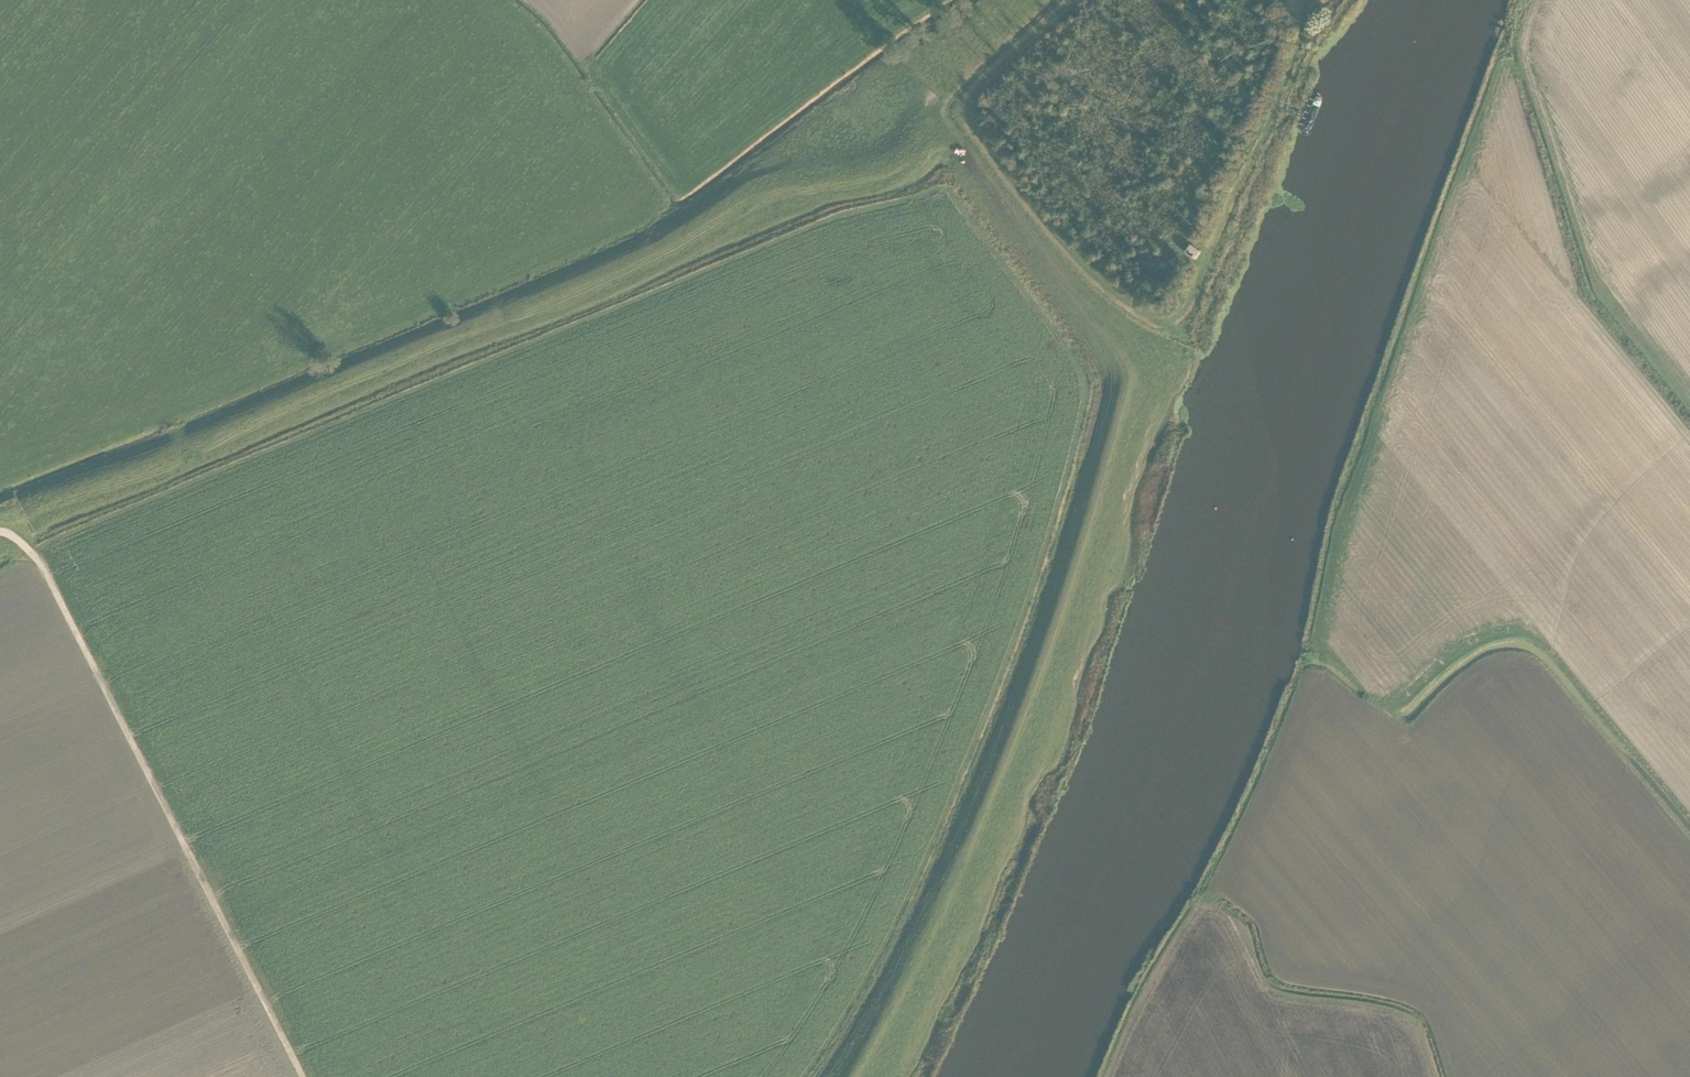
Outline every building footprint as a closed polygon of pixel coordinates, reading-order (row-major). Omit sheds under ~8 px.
[(1182,251),(1195,259),(1201,249),(1189,241),(1182,251)]
